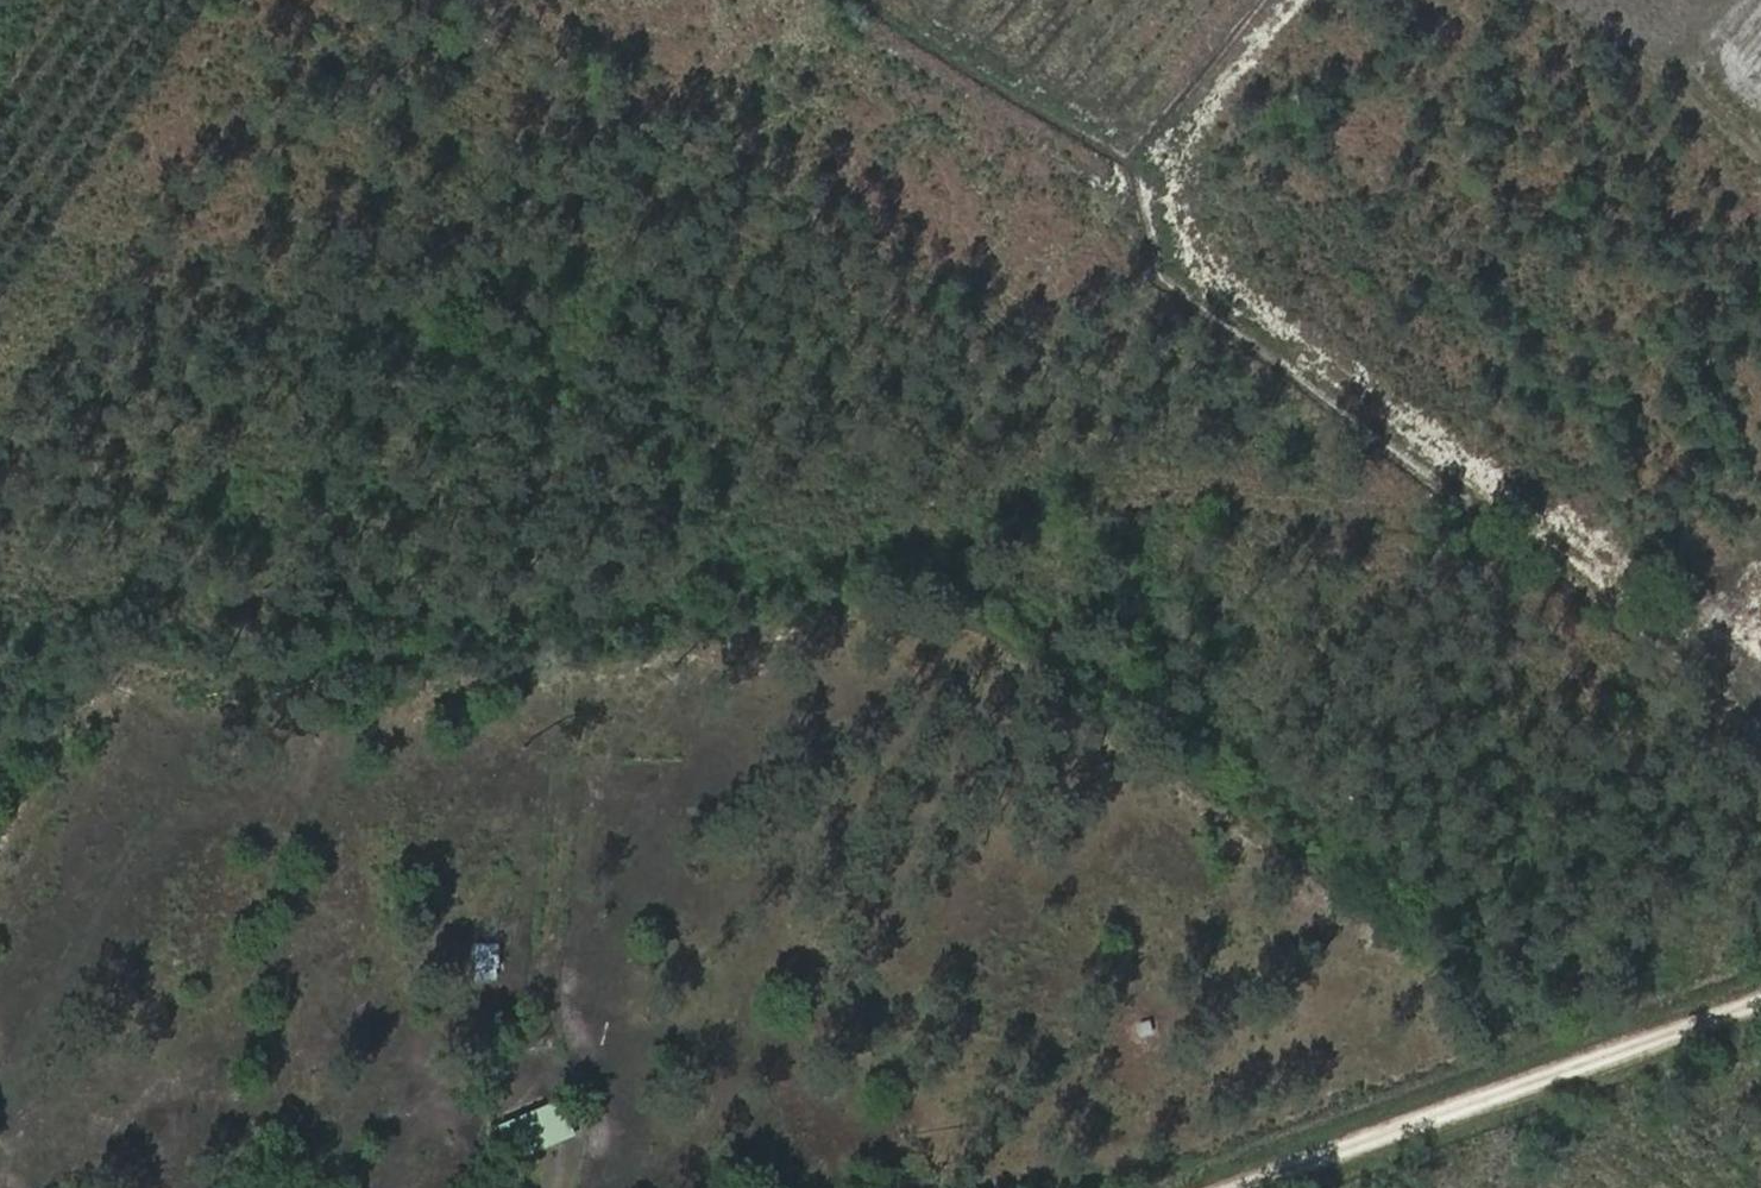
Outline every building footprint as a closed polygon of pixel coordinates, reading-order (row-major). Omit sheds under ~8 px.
[(479,940),(479,964),(507,964),(507,941),(479,940)] [(479,981),(506,983),(507,967),(480,966),(479,981)] [(519,1119),(534,1152),(583,1130),(568,1097),(519,1119)]
